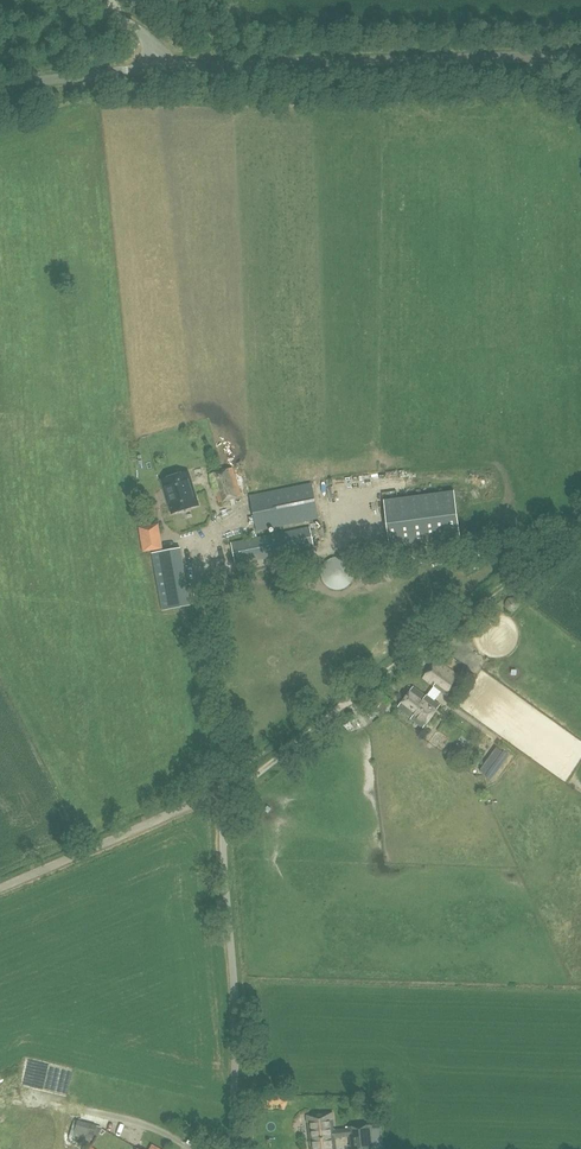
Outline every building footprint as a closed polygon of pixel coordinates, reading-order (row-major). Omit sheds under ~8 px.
[(211,475),(220,502),(242,495),(233,468),(211,475)] [(161,480),(172,514),(199,505),(188,471),(161,480)] [(253,495),(250,496),(257,531),(319,518),(311,483),(253,495)] [(454,491),(384,500),(390,548),(461,538),(454,491)] [(158,525),(149,526),(151,535),(159,534),(158,525)] [(310,527),(231,543),(235,563),(314,547),(310,527)] [(152,555),(158,590),(188,585),(181,549),(152,555)] [(326,562),(323,566),(321,571),(321,576),(323,581),(326,586),(330,589),(335,590),(340,590),(345,589),(350,586),(353,581),(354,576),(354,571),(353,566),(350,562),(346,559),(341,557),(335,557),(330,559),(326,562)] [(469,568),(472,575),(483,571),(481,564),(469,568)] [(440,706),(433,701),(441,692),(446,696),(460,678),(438,660),(423,678),(435,687),(427,697),(415,688),(399,708),(412,719),(422,728),(440,706)] [(379,719),(386,711),(379,706),(378,708),(373,714),(379,719)] [(21,1083),(68,1092),(73,1064),(26,1056),(21,1083)] [(351,1148),(370,1148),(375,1148),(372,1124),(350,1126),(350,1127),(336,1129),(334,1112),(325,1113),(326,1124),(324,1125),(319,1126),(318,1124),(308,1125),(311,1148),(336,1148),(335,1138),(350,1136),(351,1148)] [(97,1125),(76,1120),(72,1137),(92,1143),(95,1135),(98,1136),(102,1128),(97,1125)]
